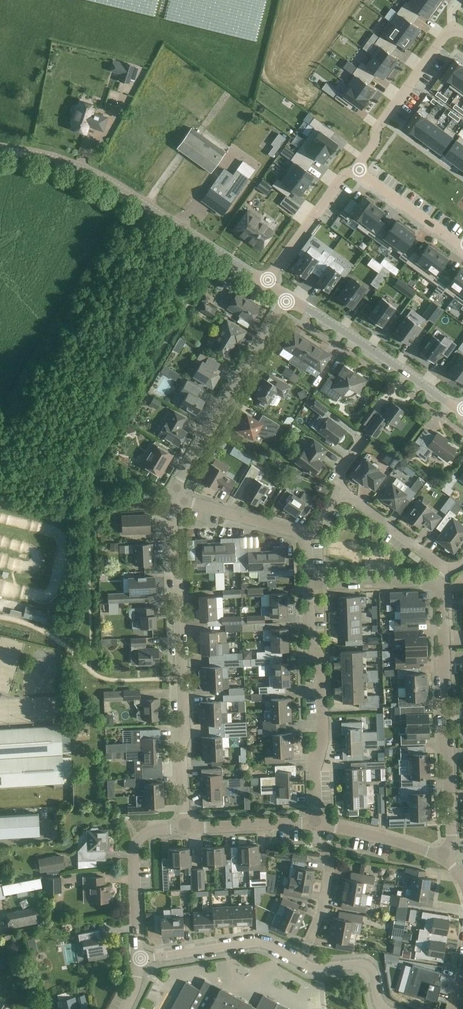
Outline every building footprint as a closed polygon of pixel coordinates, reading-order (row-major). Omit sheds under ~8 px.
[(413,15),(417,9),(429,18),(430,15),(432,16),(437,9),(425,0),(409,0),(408,2),(406,0),(402,7),(413,15)] [(437,9),(442,1),(441,1),(441,0),(425,0),(437,9)] [(391,22),(415,39),(420,32),(419,31),(421,28),(409,20),(413,15),(402,7),(391,22)] [(380,37),(391,45),(395,40),(406,48),(408,45),(409,46),(415,39),(391,22),(380,37)] [(375,57),(393,69),(398,62),(397,61),(398,59),(387,50),(391,45),(380,37),(375,43),(379,45),(372,55),(374,56),(375,57)] [(358,67),(369,75),(373,70),(384,78),(386,76),(387,77),(393,69),(375,57),(374,56),(367,65),(362,61),(358,67)] [(462,68),(462,65),(455,59),(443,76),(452,82),(453,82),(462,68)] [(133,66),(125,63),(119,80),(128,83),(129,79),(133,81),(137,68),(133,67),(133,66)] [(348,84),(370,99),(369,98),(376,89),(365,81),(369,75),(358,67),(353,73),(355,74),(348,84)] [(452,82),(449,86),(458,93),(462,86),(462,68),(453,82),(452,82)] [(368,101),(370,99),(348,84),(349,85),(342,93),(340,92),(335,98),(346,106),(351,100),(362,109),(364,107),(365,108),(370,102),(368,101)] [(90,110),(91,104),(81,101),(79,106),(77,105),(71,123),(73,123),(71,129),(85,133),(88,123),(94,125),(93,128),(103,131),(107,118),(99,115),(91,113),(92,110),(90,110)] [(414,134),(426,117),(418,111),(406,127),(414,134)] [(426,117),(414,134),(424,140),(435,125),(436,124),(439,120),(429,113),(426,117)] [(307,137),(329,154),(330,154),(331,152),(332,153),(337,147),(336,146),(337,144),(325,135),(330,129),(314,117),(309,124),(314,127),(307,137)] [(445,130),(444,130),(436,124),(435,125),(424,140),(433,147),(444,131),(445,130)] [(444,131),(433,147),(441,153),(456,133),(447,126),(444,130),(445,130),(444,131)] [(225,152),(191,128),(177,148),(210,172),(217,164),(225,152)] [(280,132),(267,152),(275,156),(287,136),(280,132)] [(454,163),(462,151),(462,138),(460,136),(445,156),(454,163)] [(322,163),(329,154),(307,137),(295,153),(306,161),(311,155),(322,163)] [(225,152),(217,164),(229,173),(232,175),(224,186),(216,181),(210,188),(202,200),(222,214),(231,201),(232,202),(249,178),(245,176),(250,169),(226,151),(225,152)] [(462,169),(462,151),(454,163),(462,169)] [(302,167),(306,161),(295,153),(290,160),(293,162),(286,171),(307,186),(313,179),(311,178),(313,176),(302,167)] [(302,194),(307,186),(286,171),(287,172),(280,181),(277,178),(271,185),(283,193),(287,187),(299,195),(301,193),(302,194)] [(257,188),(266,195),(272,187),(263,180),(257,188)] [(358,224),(373,203),(372,203),(373,201),(367,197),(366,198),(364,197),(355,209),(347,203),(339,214),(347,220),(349,218),(358,224)] [(373,203),(358,224),(356,227),(373,239),(381,227),(375,223),(383,211),(374,205),(374,204),(373,203)] [(247,210),(233,230),(257,247),(259,248),(272,231),(270,230),(258,221),(259,219),(247,210)] [(373,239),(389,250),(407,227),(399,221),(398,222),(396,221),(387,232),(381,227),(373,239)] [(400,258),(405,262),(413,251),(407,246),(415,235),(413,233),(414,232),(407,227),(389,250),(389,251),(392,248),(393,249),(400,254),(398,257),(400,258)] [(411,267),(421,274),(439,250),(432,245),(431,246),(428,244),(420,256),(413,251),(405,262),(411,267)] [(319,268),(330,254),(324,250),(321,254),(310,246),(302,258),(300,257),(296,263),(297,264),(293,269),(305,278),(314,265),(319,268)] [(434,290),(435,290),(446,275),(439,270),(448,259),(445,257),(446,256),(439,250),(421,274),(437,286),(434,290)] [(330,254),(319,268),(325,272),(316,283),(327,292),(331,287),(333,287),(337,281),(336,280),(345,268),(334,261),(336,258),(330,254)] [(383,266),(370,284),(377,289),(390,271),(383,266)] [(454,298),(462,285),(462,270),(460,268),(452,279),(446,275),(435,290),(442,295),(445,291),(454,298)] [(337,297),(352,308),(366,289),(351,278),(337,297)] [(415,291),(398,279),(394,286),(410,298),(415,291)] [(462,311),(462,285),(454,298),(462,304),(460,308),(462,311)] [(250,322),(260,308),(237,293),(227,308),(250,322)] [(208,304),(210,300),(210,298),(205,295),(202,300),(208,304)] [(379,301),(368,318),(379,326),(382,327),(390,315),(393,311),(395,308),(382,299),(381,298),(379,301)] [(432,302),(423,315),(433,322),(442,309),(432,302)] [(212,318),(216,313),(208,306),(204,310),(212,318)] [(405,316),(392,334),(407,345),(414,336),(416,337),(422,329),(405,316)] [(238,344),(245,331),(226,320),(219,333),(221,335),(213,349),(227,358),(236,343),(238,344)] [(297,366),(312,343),(293,330),(283,347),(294,354),(289,361),(297,366)] [(441,341),(432,335),(420,353),(421,354),(420,356),(426,360),(427,358),(433,363),(441,353),(447,357),(456,345),(444,336),(441,341)] [(180,337),(175,345),(181,348),(185,341),(180,337)] [(312,343),(297,366),(304,371),(308,364),(320,371),(331,355),(312,343)] [(216,370),(220,363),(200,352),(195,361),(200,364),(193,376),(212,388),(219,375),(213,371),(214,369),(216,370)] [(448,373),(461,383),(462,381),(462,355),(462,354),(461,354),(457,360),(448,373)] [(330,374),(320,390),(336,400),(340,394),(343,395),(345,396),(348,396),(352,396),(355,393),(357,392),(360,388),(361,389),(367,380),(358,374),(357,376),(352,372),(353,371),(344,365),(336,377),(330,374)] [(286,367),(282,374),(289,378),(293,371),(286,367)] [(293,372),(289,379),(295,383),(299,376),(293,372)] [(274,384),(263,378),(254,394),(260,398),(256,404),(264,409),(275,392),(283,397),(290,386),(278,379),(274,384)] [(199,413),(202,408),(200,408),(204,401),(196,395),(200,389),(186,381),(180,391),(186,395),(180,405),(196,414),(197,413),(199,413)] [(306,396),(303,390),(297,393),(300,399),(306,396)] [(153,397),(149,405),(157,409),(161,401),(153,397)] [(316,399),(309,407),(322,416),(328,408),(316,399)] [(379,428),(386,420),(394,426),(405,411),(392,402),(383,415),(379,412),(370,406),(360,421),(363,423),(360,427),(366,430),(365,430),(375,438),(381,429),(379,428)] [(168,421),(167,420),(159,434),(178,445),(186,431),(179,427),(180,424),(181,425),(185,417),(174,411),(168,421)] [(258,421),(246,414),(241,423),(240,423),(235,431),(244,435),(244,434),(253,440),(257,433),(264,437),(274,434),(280,425),(262,414),(258,421)] [(343,435),(342,434),(345,431),(337,426),(338,425),(328,417),(317,431),(328,438),(328,437),(336,443),(338,440),(338,441),(341,441),(344,437),(343,435)] [(292,423),(288,430),(294,433),(294,434),(295,435),(297,435),(298,433),(301,430),(292,423)] [(430,432),(420,445),(415,453),(425,460),(430,453),(431,453),(433,450),(447,461),(456,449),(442,439),(444,437),(437,432),(434,436),(430,432)] [(319,460),(327,449),(313,439),(305,450),(304,449),(295,461),(313,475),(314,473),(317,473),(319,470),(319,467),(322,462),(319,460)] [(160,475),(172,455),(153,443),(141,464),(160,475)] [(266,449),(259,452),(263,461),(270,457),(266,449)] [(243,451),(239,459),(248,465),(253,457),(243,451)] [(388,451),(382,460),(393,468),(399,460),(388,451)] [(411,456),(405,452),(400,458),(407,463),(411,456)] [(224,474),(225,472),(229,466),(215,458),(202,481),(215,489),(217,486),(228,492),(234,481),(224,474)] [(374,490),(385,475),(377,470),(378,468),(364,458),(350,475),(352,476),(352,479),(356,482),(358,481),(365,486),(367,484),(374,490)] [(248,492),(245,498),(256,505),(260,499),(263,501),(267,496),(263,493),(268,486),(254,478),(259,469),(251,465),(238,487),(248,492)] [(458,478),(453,474),(441,490),(449,496),(453,490),(451,488),(458,478)] [(409,501),(424,481),(418,477),(410,488),(396,478),(392,484),(381,498),(382,499),(381,500),(386,504),(387,502),(395,509),(404,497),(409,501)] [(284,506),(283,507),(295,516),(298,512),(304,516),(314,500),(303,492),(299,498),(292,493),(286,489),(277,501),(284,506)] [(432,510),(427,506),(431,501),(423,495),(406,517),(419,527),(422,523),(431,529),(440,517),(431,511),(432,510)] [(462,539),(462,526),(453,518),(456,514),(449,509),(436,527),(442,532),(436,539),(444,546),(445,549),(448,551),(452,551),(453,552),(462,539)] [(150,532),(149,515),(122,516),(122,533),(150,532)] [(215,572),(214,542),(207,542),(207,538),(195,539),(195,563),(205,563),(205,572),(215,572)] [(220,542),(214,542),(215,572),(215,589),(224,589),(223,562),(233,562),(233,561),(240,561),(240,547),(232,547),(232,538),(220,538),(220,542)] [(153,556),(152,544),(124,545),(124,553),(134,553),(134,564),(152,564),(151,556),(153,556)] [(267,588),(275,587),(275,580),(276,580),(276,570),(286,570),(285,546),(273,546),(273,550),(266,550),(267,580),(267,588)] [(240,561),(241,571),(258,571),(258,581),(267,580),(266,550),(259,551),(259,547),(240,547),(240,561)] [(411,550),(407,555),(418,562),(421,558),(411,550)] [(108,603),(118,603),(118,602),(124,602),(136,601),(136,595),(155,594),(154,577),(129,578),(129,592),(108,593),(108,603)] [(240,589),(222,590),(223,598),(240,597),(240,589)] [(400,611),(424,610),(423,597),(417,598),(417,591),(390,592),(390,603),(400,603),(400,611)] [(287,595),(286,595),(285,593),(268,593),(269,605),(286,604),(286,601),(288,601),(288,596),(287,595)] [(199,608),(216,608),(215,596),(198,597),(199,608)] [(339,611),(360,610),(360,603),(366,602),(366,596),(339,597),(339,611)] [(118,603),(108,603),(108,612),(114,612),(114,607),(118,607),(118,603)] [(286,604),(269,605),(269,616),(286,616),(286,604)] [(23,616),(49,623),(49,622),(52,623),(51,626),(57,627),(61,610),(55,609),(54,613),(51,613),(51,612),(26,606),(23,616)] [(141,630),(141,628),(156,627),(155,606),(134,607),(135,618),(132,618),(130,620),(130,629),(132,631),(141,630)] [(216,608),(199,608),(199,609),(197,610),(196,611),(196,616),(197,617),(199,617),(199,620),(216,619),(216,608)] [(339,611),(340,625),(361,624),(360,610),(339,611)] [(424,610),(400,611),(401,618),(394,619),(395,630),(411,629),(411,623),(424,622),(424,610)] [(254,623),(264,623),(264,614),(246,615),(246,616),(241,616),(242,624),(254,623)] [(241,616),(241,615),(221,616),(222,625),(225,625),(242,624),(241,624),(242,624),(241,616)] [(361,644),(361,638),(361,624),(340,625),(340,639),(346,639),(346,644),(345,644),(345,645),(346,645),(361,644)] [(270,633),(263,633),(264,640),(270,640),(287,639),(287,628),(270,628),(270,633)] [(411,629),(395,630),(394,630),(395,643),(405,643),(405,649),(425,648),(425,646),(427,646),(426,641),(425,641),(425,636),(418,636),(418,629),(411,629)] [(226,642),(226,632),(226,630),(225,630),(200,632),(200,634),(198,634),(197,636),(197,641),(199,643),(200,642),(200,643),(226,642)] [(159,650),(158,650),(158,648),(145,649),(145,645),(145,638),(131,638),(131,650),(138,650),(139,664),(158,663),(160,663),(162,661),(161,652),(159,650)] [(266,652),(282,651),(288,651),(287,639),(270,640),(271,645),(264,646),(265,651),(256,652),(257,658),(251,658),(251,659),(266,658),(266,652)] [(226,642),(200,643),(200,644),(199,644),(197,646),(198,651),(199,652),(201,652),(201,655),(220,654),(220,653),(229,653),(228,642),(226,642)] [(425,648),(405,649),(405,655),(395,655),(396,668),(397,668),(419,667),(419,661),(425,660),(425,655),(427,655),(427,650),(425,650),(425,648)] [(341,677),(378,675),(377,669),(362,670),(361,657),(377,656),(377,650),(340,651),(341,662),(333,663),(333,666),(341,666),(341,677)] [(288,663),(282,663),(266,664),(266,658),(251,659),(251,666),(263,665),(263,667),(264,667),(265,675),(269,675),(289,674),(288,663)] [(227,667),(240,666),(240,659),(221,660),(221,666),(201,667),(202,669),(200,669),(199,671),(199,676),(200,677),(202,677),(202,678),(228,677),(227,667)] [(406,687),(426,686),(426,673),(419,673),(419,667),(397,668),(397,678),(405,678),(406,687)] [(269,675),(269,687),(289,686),(289,674),(269,675)] [(378,675),(341,677),(342,688),(334,688),(334,691),(342,691),(342,702),(358,702),(359,707),(379,707),(378,695),(363,695),(362,682),(378,681),(378,675)] [(202,690),(222,689),(228,688),(229,694),(223,695),(245,694),(244,687),(229,688),(228,677),(202,678),(202,679),(200,679),(199,681),(199,686),(201,687),(202,687),(202,690)] [(426,686),(406,687),(406,696),(398,697),(398,706),(415,706),(420,705),(420,700),(427,699),(426,686)] [(144,705),(144,710),(139,710),(136,712),(136,718),(139,720),(158,719),(157,708),(159,708),(159,699),(144,699),(140,698),(140,688),(123,689),(124,700),(134,700),(134,703),(141,705),(144,705)] [(245,694),(223,695),(223,701),(200,702),(200,713),(220,713),(220,712),(227,712),(226,701),(241,700),(242,711),(246,711),(245,694)] [(271,710),(291,709),(290,698),(270,698),(271,710)] [(406,726),(428,725),(427,713),(415,714),(415,706),(398,706),(399,706),(400,719),(406,719),(406,726)] [(263,728),(279,727),(279,721),(291,721),(291,709),(271,710),(264,710),(264,721),(263,721),(263,728)] [(227,712),(220,713),(200,713),(201,725),(224,724),(224,730),(246,729),(246,722),(227,723),(227,712)] [(105,715),(106,725),(114,725),(113,714),(105,715)] [(377,740),(384,739),(377,739),(377,731),(362,732),(361,721),(341,722),(341,733),(345,733),(346,741),(377,740)] [(62,754),(62,752),(70,751),(69,731),(60,731),(60,725),(0,729),(0,758),(62,754)] [(428,725),(406,726),(407,733),(400,733),(400,744),(416,744),(416,738),(428,737),(428,725)] [(272,745),(292,744),(292,733),(279,733),(279,727),(263,728),(263,735),(272,735),(272,745)] [(125,751),(157,750),(157,742),(161,742),(160,729),(140,730),(130,730),(131,743),(106,744),(106,752),(114,752),(124,751),(125,751)] [(202,748),(221,747),(221,736),(201,737),(202,748)] [(377,740),(346,741),(346,748),(342,748),(342,760),(363,759),(362,748),(377,748),(377,745),(384,744),(384,739),(377,740)] [(292,744),(272,745),(273,756),(264,757),(264,763),(284,762),(284,756),(293,756),(292,744)] [(408,766),(429,765),(429,753),(415,754),(415,746),(399,746),(400,759),(408,759),(408,766)] [(221,747),(202,748),(202,760),(221,759),(221,765),(233,764),(233,758),(222,759),(221,747)] [(125,751),(126,760),(142,759),(143,777),(149,777),(162,776),(161,757),(157,757),(157,750),(125,751)] [(0,758),(0,786),(64,782),(62,754),(0,758)] [(260,785),(292,784),(292,776),(295,776),(295,764),(274,765),(275,776),(260,777),(260,785)] [(429,765),(408,766),(408,773),(400,773),(401,786),(400,786),(400,787),(417,786),(416,778),(429,777),(429,765)] [(345,782),(365,781),(365,767),(345,768),(345,782)] [(206,788),(243,786),(243,777),(222,778),(221,768),(201,769),(201,780),(205,780),(206,788)] [(143,789),(143,795),(163,794),(162,783),(149,783),(149,777),(143,777),(124,778),(124,787),(134,786),(134,784),(137,784),(137,788),(139,789),(143,789)] [(346,795),(373,794),(373,785),(365,785),(365,781),(345,782),(346,795)] [(292,784),(260,785),(261,793),(276,793),(276,803),(297,802),(296,791),(292,791),(292,784)] [(243,786),(206,788),(206,795),(202,795),(203,807),(223,806),(223,795),(244,794),(243,786)] [(417,786),(400,787),(400,799),(409,799),(409,806),(430,805),(430,792),(415,793),(415,786),(417,786)] [(143,795),(135,795),(136,806),(127,806),(127,814),(155,813),(155,806),(163,806),(163,794),(143,795)] [(373,794),(346,795),(346,808),(348,808),(348,815),(358,815),(357,807),(366,807),(366,802),(373,802),(373,794)] [(430,805),(409,806),(410,813),(405,813),(405,826),(418,826),(417,819),(431,818),(430,805)] [(39,834),(38,813),(0,815),(0,837),(39,834)] [(98,830),(98,829),(97,827),(91,827),(90,829),(90,830),(87,830),(87,839),(77,850),(78,869),(96,867),(96,850),(108,850),(107,830),(98,830)] [(259,858),(259,851),(258,851),(257,844),(255,842),(250,843),(249,845),(248,845),(249,870),(260,869),(260,871),(266,871),(266,857),(259,858)] [(249,870),(248,845),(246,845),(245,843),(239,843),(239,845),(238,845),(238,852),(236,852),(237,859),(231,859),(232,872),(238,871),(238,870),(249,870)] [(214,865),(213,846),(203,847),(203,854),(202,854),(202,865),(214,865)] [(223,853),(223,846),(213,846),(214,865),(225,864),(225,872),(232,872),(231,859),(225,859),(225,853),(223,853)] [(179,866),(178,848),(168,848),(169,855),(167,855),(167,858),(161,858),(162,884),(169,883),(168,873),(179,872),(179,866)] [(198,889),(197,868),(191,869),(190,854),(189,854),(188,848),(178,848),(179,866),(185,866),(185,873),(191,873),(191,889),(198,889)] [(292,853),(288,876),(290,876),(290,877),(312,880),(314,869),(305,867),(307,856),(292,853)] [(64,868),(62,854),(55,856),(55,854),(52,855),(52,856),(38,858),(40,872),(46,871),(47,874),(61,872),(60,869),(64,868)] [(403,885),(428,889),(430,878),(424,877),(425,870),(406,867),(403,885)] [(392,870),(386,869),(384,879),(390,880),(394,878),(394,873),(392,870)] [(341,889),(367,894),(361,893),(362,882),(373,883),(374,876),(361,874),(359,881),(343,878),(341,889)] [(83,901),(89,901),(109,901),(109,885),(103,886),(103,876),(82,877),(83,901)] [(61,877),(44,877),(44,892),(62,892),(61,877)] [(312,880),(290,877),(289,887),(284,886),(283,893),(300,896),(301,890),(310,891),(312,880)] [(42,888),(40,878),(21,882),(23,891),(42,888)] [(21,882),(2,885),(4,895),(23,891),(21,882)] [(426,900),(428,889),(403,885),(402,890),(398,890),(397,895),(391,894),(391,895),(382,894),(381,902),(407,906),(408,903),(420,905),(421,899),(426,900)] [(367,894),(341,889),(339,901),(352,903),(351,910),(364,912),(366,905),(365,905),(367,894)] [(277,914),(300,924),(304,913),(293,908),(295,903),(282,897),(280,903),(281,903),(277,914)] [(241,905),(231,906),(232,925),(242,925),(241,905)] [(241,905),(242,925),(252,924),(251,905),(241,905)] [(222,906),(212,907),(213,930),(213,926),(223,926),(222,906)] [(231,906),(222,906),(223,926),(232,925),(231,906)] [(35,907),(6,913),(9,928),(38,923),(35,907)] [(212,911),(203,911),(204,931),(213,930),(212,907),(212,911)] [(171,917),(171,909),(163,909),(163,915),(154,915),(155,932),(161,932),(161,935),(172,934),(171,917)] [(194,931),(204,931),(203,911),(193,912),(194,931)] [(425,923),(448,927),(449,919),(448,919),(448,915),(422,911),(421,917),(426,918),(425,923)] [(171,917),(172,934),(183,934),(183,930),(189,930),(189,912),(182,912),(183,916),(171,917)] [(56,918),(51,913),(46,918),(50,923),(56,918)] [(295,934),(300,924),(277,914),(275,913),(269,929),(281,935),(284,929),(295,934)] [(330,928),(353,932),(355,921),(362,922),(363,915),(349,913),(348,920),(332,917),(330,928)] [(396,940),(402,941),(402,938),(403,932),(404,922),(396,921),(393,939),(394,939),(396,940)] [(419,928),(418,934),(445,938),(445,934),(446,935),(448,927),(425,923),(424,929),(419,928)] [(353,932),(330,928),(328,940),(340,942),(339,948),(353,951),(354,944),(347,942),(349,932),(353,932)] [(79,941),(82,940),(83,947),(86,947),(88,959),(107,956),(105,943),(98,944),(97,938),(100,937),(99,930),(78,934),(79,941)] [(422,940),(421,946),(444,949),(445,942),(444,942),(445,938),(418,934),(417,940),(422,940)] [(36,945),(34,938),(27,939),(29,946),(36,945)] [(402,941),(396,940),(394,939),(392,953),(399,955),(402,941)] [(443,957),(444,949),(421,946),(420,951),(416,950),(415,957),(441,961),(441,957),(443,957)] [(403,950),(401,956),(410,958),(411,951),(403,950)] [(438,985),(441,973),(412,964),(404,993),(425,999),(425,997),(436,1000),(440,986),(438,985)] [(263,995),(256,1007),(205,979),(199,989),(186,981),(170,1008),(289,1008),(263,995)] [(85,995),(59,1001),(60,1008),(87,1008),(85,995)]
